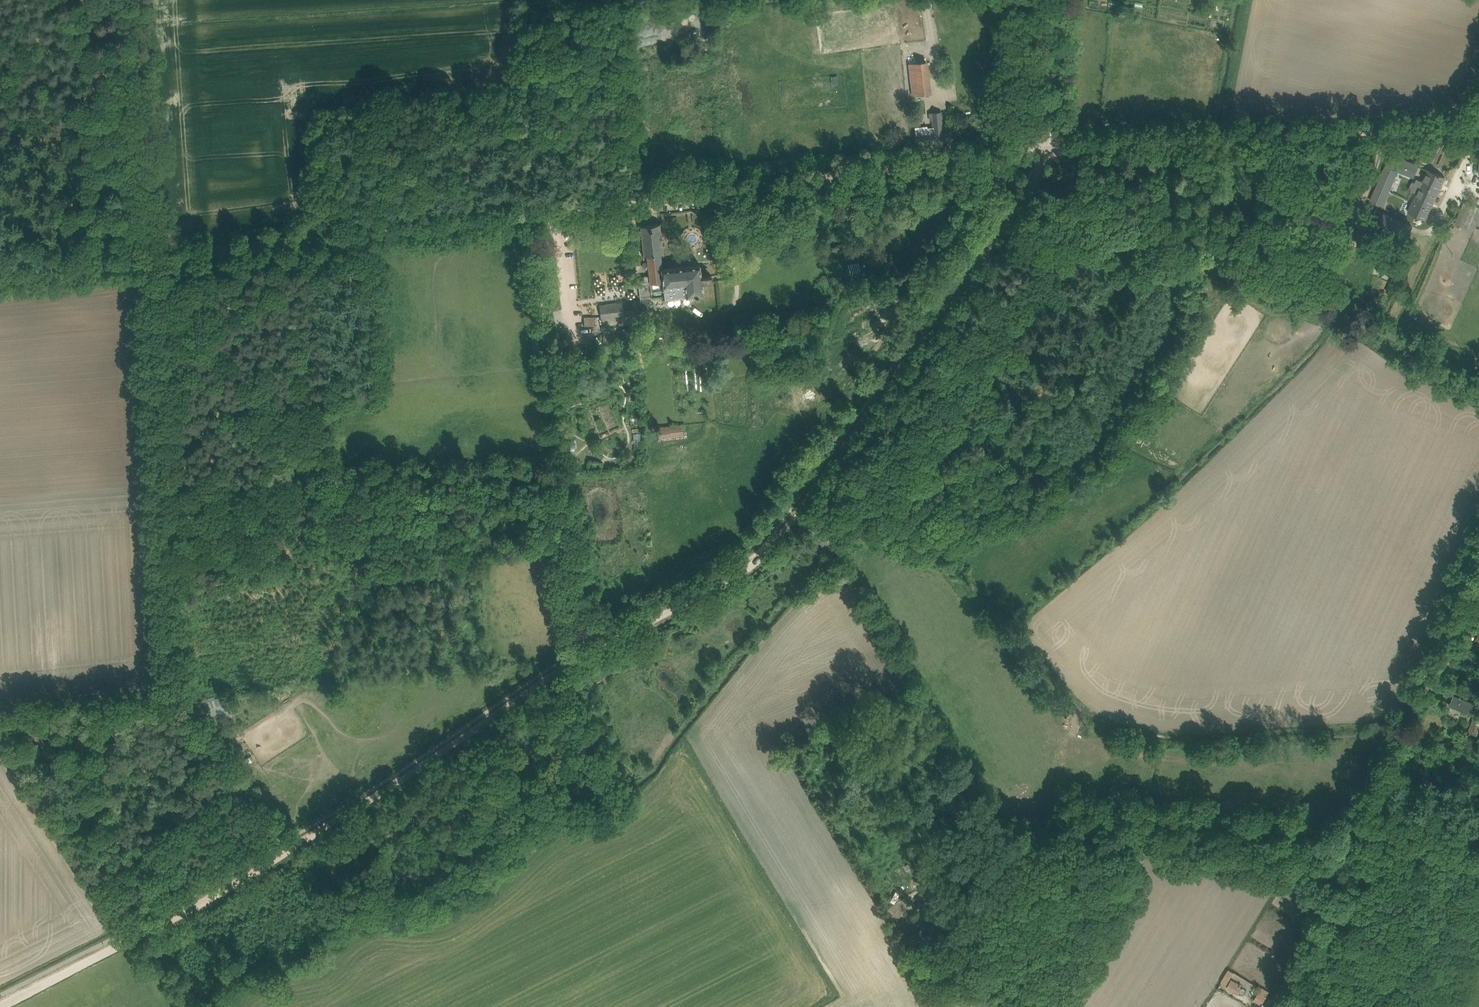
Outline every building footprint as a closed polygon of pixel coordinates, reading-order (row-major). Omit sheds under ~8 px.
[(931,92),(928,61),(909,63),(912,94),(931,92)] [(915,128),(915,134),(916,144),(935,142),(935,144),(944,143),(946,141),(945,132),(943,132),(941,112),(931,113),(930,113),(930,120),(933,120),(933,128),(927,128),(927,126),(915,128)] [(1413,178),(1418,165),(1393,155),(1389,167),(1395,169),(1394,170),(1413,178)] [(1383,167),(1370,200),(1383,205),(1389,191),(1396,194),(1400,182),(1394,180),(1396,173),(1383,167)] [(1407,212),(1425,220),(1446,178),(1427,169),(1421,180),(1417,178),(1415,182),(1414,182),(1412,182),(1408,190),(1416,194),(1407,212)] [(1464,201),(1455,223),(1475,232),(1478,223),(1478,207),(1464,201)] [(1374,232),(1403,246),(1412,228),(1383,214),(1374,232)] [(703,294),(702,282),(712,281),(711,275),(701,277),(700,264),(662,269),(660,253),(663,253),(661,239),(663,239),(663,238),(664,238),(663,232),(662,232),(662,231),(660,231),(660,225),(661,223),(660,222),(659,224),(642,226),(640,225),(639,226),(641,227),(641,233),(640,233),(640,234),(639,234),(640,241),(641,241),(641,242),(642,242),(643,247),(641,247),(642,249),(643,249),(644,254),(642,256),(643,257),(645,255),(647,255),(648,262),(644,263),(642,265),(643,268),(644,269),(648,269),(650,282),(639,283),(640,298),(664,295),(665,299),(695,295),(695,296),(698,296),(698,295),(703,294)] [(1354,243),(1375,247),(1377,236),(1371,235),(1372,227),(1368,226),(1368,225),(1358,223),(1354,243)] [(1303,243),(1312,244),(1313,236),(1304,236),(1303,243)] [(1385,273),(1395,275),(1399,260),(1389,257),(1385,273)] [(600,317),(648,311),(647,299),(599,304),(600,317)] [(584,317),(584,325),(594,325),(594,317),(584,317)] [(710,362),(708,349),(698,350),(700,363),(710,362)] [(659,438),(682,436),(681,424),(658,427),(659,438)] [(575,452),(573,440),(564,442),(566,453),(575,452)] [(815,536),(813,538),(817,541),(827,539),(812,525),(808,530),(815,536)] [(196,703),(193,704),(201,720),(226,710),(221,696),(215,698),(214,695),(204,698),(205,699),(195,702),(196,703)] [(1450,705),(1474,715),(1478,705),(1454,695),(1450,705)] [(36,715),(20,722),(23,729),(39,722),(36,715)] [(1473,718),(1468,732),(1476,735),(1476,734),(1478,735),(1478,721),(1473,718)] [(51,746),(44,729),(33,734),(40,750),(51,746)] [(240,746),(246,757),(253,753),(246,742),(240,746)] [(152,861),(149,863),(154,872),(158,869),(152,861)] [(928,957),(933,970),(946,965),(941,952),(928,957)] [(1221,981),(1226,984),(1233,972),(1228,969),(1221,981)] [(1227,988),(1234,992),(1239,983),(1232,979),(1227,988)] [(1253,1000),(1261,1005),(1269,992),(1261,987),(1253,1000)]
